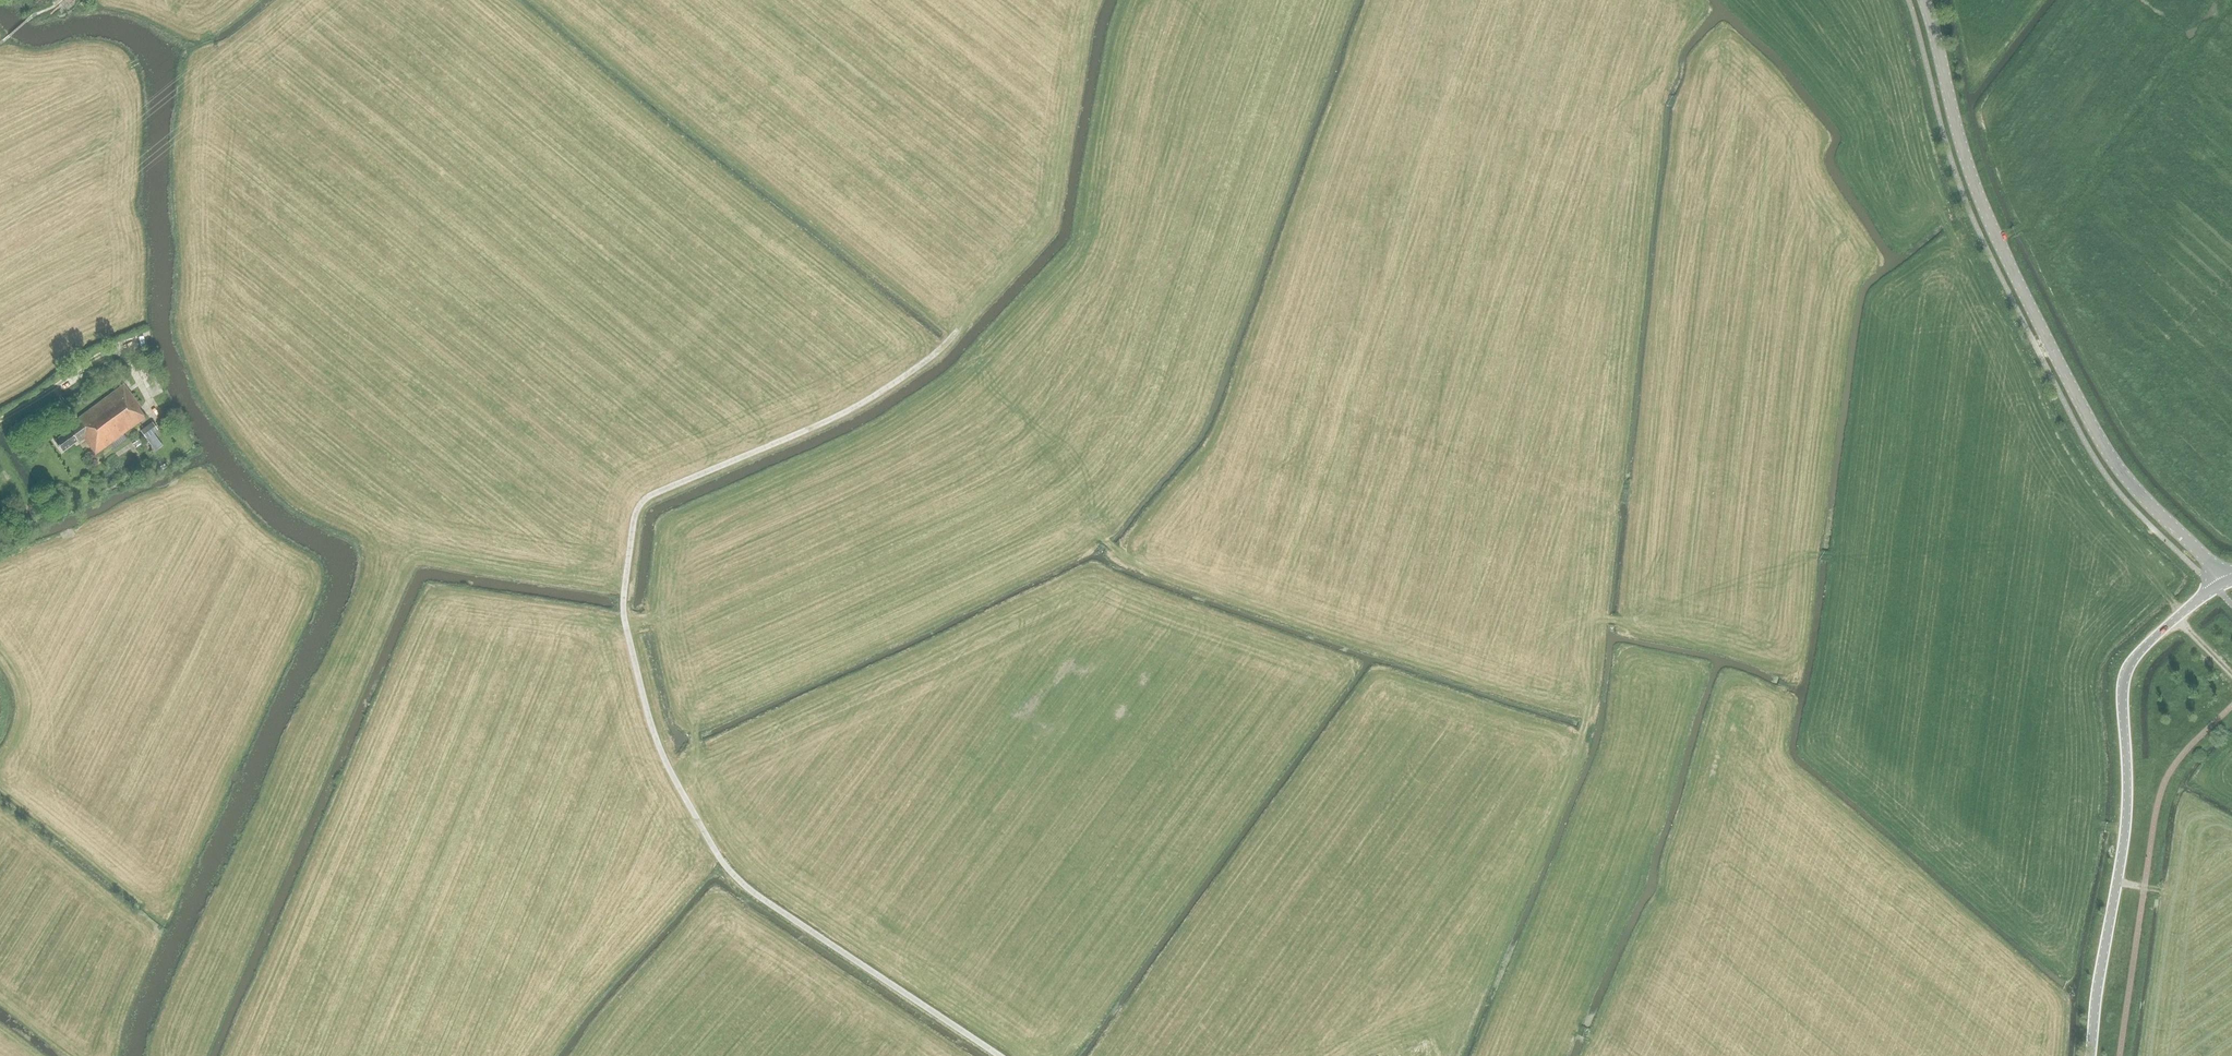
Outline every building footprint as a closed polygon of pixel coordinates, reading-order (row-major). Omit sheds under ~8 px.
[(140,407),(125,385),(78,418),(80,421),(54,440),(61,451),(83,436),(95,454),(131,428),(145,418),(138,408),(140,407)] [(145,438),(157,429),(152,422),(140,431),(145,438)]
